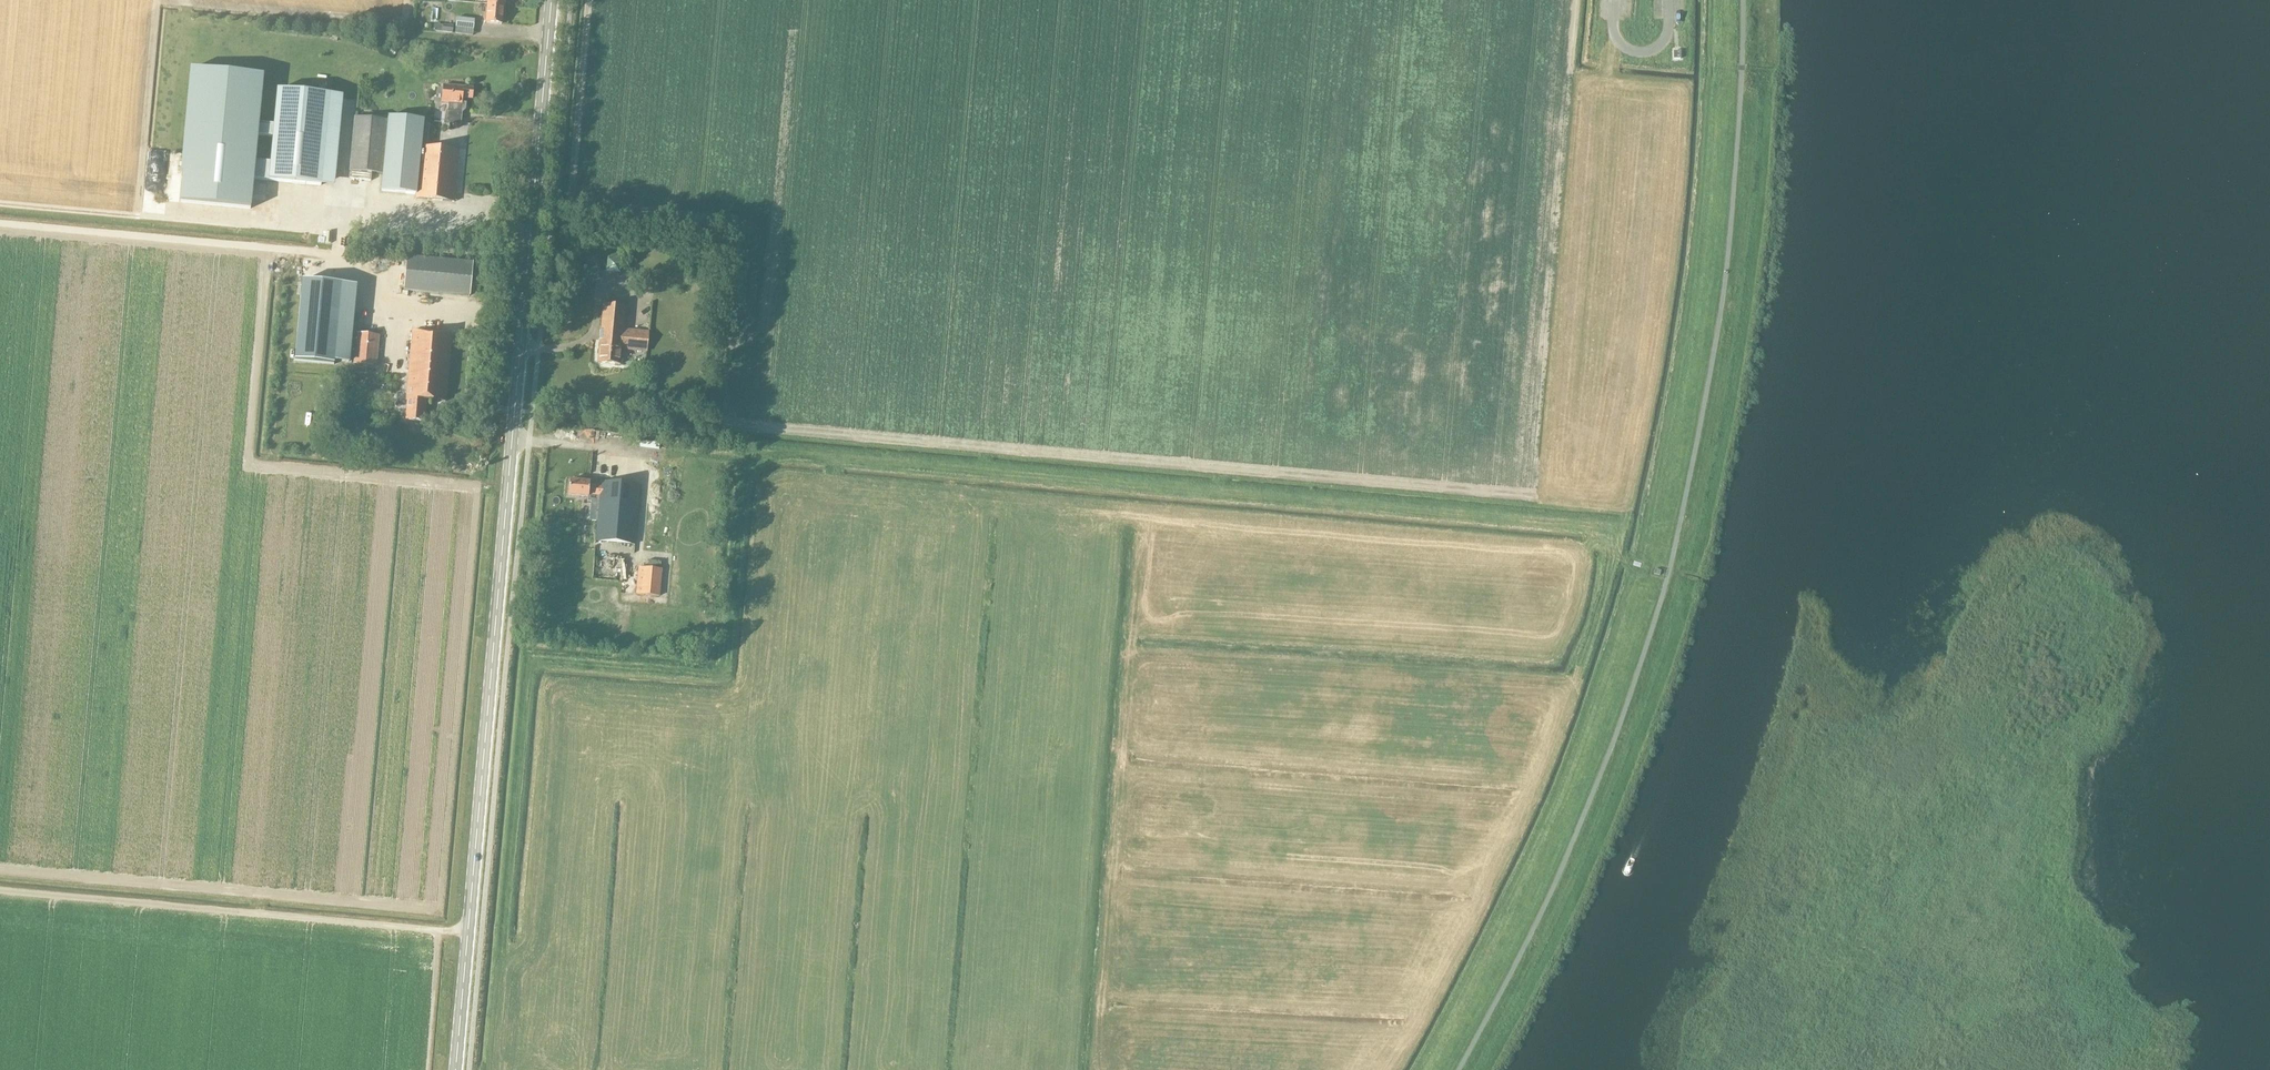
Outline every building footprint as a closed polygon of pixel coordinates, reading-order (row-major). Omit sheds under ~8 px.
[(501,24),(503,5),(488,4),(486,23),(501,24)] [(472,36),(473,29),(474,19),(456,17),(455,27),(455,34),(472,36)] [(255,135),(273,136),(274,124),(256,123),(261,69),(190,63),(178,202),(250,208),(252,179),(268,181),(270,162),(253,160),(255,135)] [(472,99),(473,89),(443,86),(441,103),(448,103),(447,110),(445,110),(444,124),(461,126),(462,113),(465,110),(466,103),(461,103),(462,98),(472,99)] [(270,162),(268,181),(321,186),(330,97),(277,92),(274,124),(273,136),(270,162)] [(389,117),(367,115),(367,119),(355,118),(350,171),(383,174),(381,191),(416,194),(416,199),(454,202),(459,151),(427,148),(430,125),(423,124),(424,120),(389,117)] [(336,251),(338,229),(331,229),(328,250),(336,251)] [(619,273),(621,259),(621,254),(607,253),(607,259),(606,272),(619,273)] [(469,296),(472,262),(406,256),(403,290),(469,296)] [(378,276),(380,268),(363,265),(362,273),(378,276)] [(333,365),(341,285),(302,281),(294,362),(333,365)] [(603,305),(598,363),(620,365),(621,350),(647,352),(648,332),(623,330),(625,307),(603,305)] [(426,400),(445,402),(451,335),(412,331),(406,401),(407,401),(406,420),(424,422),(426,400)] [(376,366),(379,336),(356,334),(353,364),(376,366)] [(567,451),(576,450),(575,432),(566,433),(567,451)] [(652,451),(641,450),(640,458),(652,458),(652,451)] [(593,456),(593,464),(607,464),(607,456),(593,456)] [(589,483),(569,481),(568,496),(587,497),(587,501),(599,502),(595,542),(635,545),(640,486),(601,483),(600,486),(589,485),(589,483)] [(655,548),(655,538),(646,538),(646,549),(655,548)] [(598,573),(616,574),(616,562),(598,562),(598,573)] [(658,597),(661,569),(638,567),(636,594),(658,597)]
